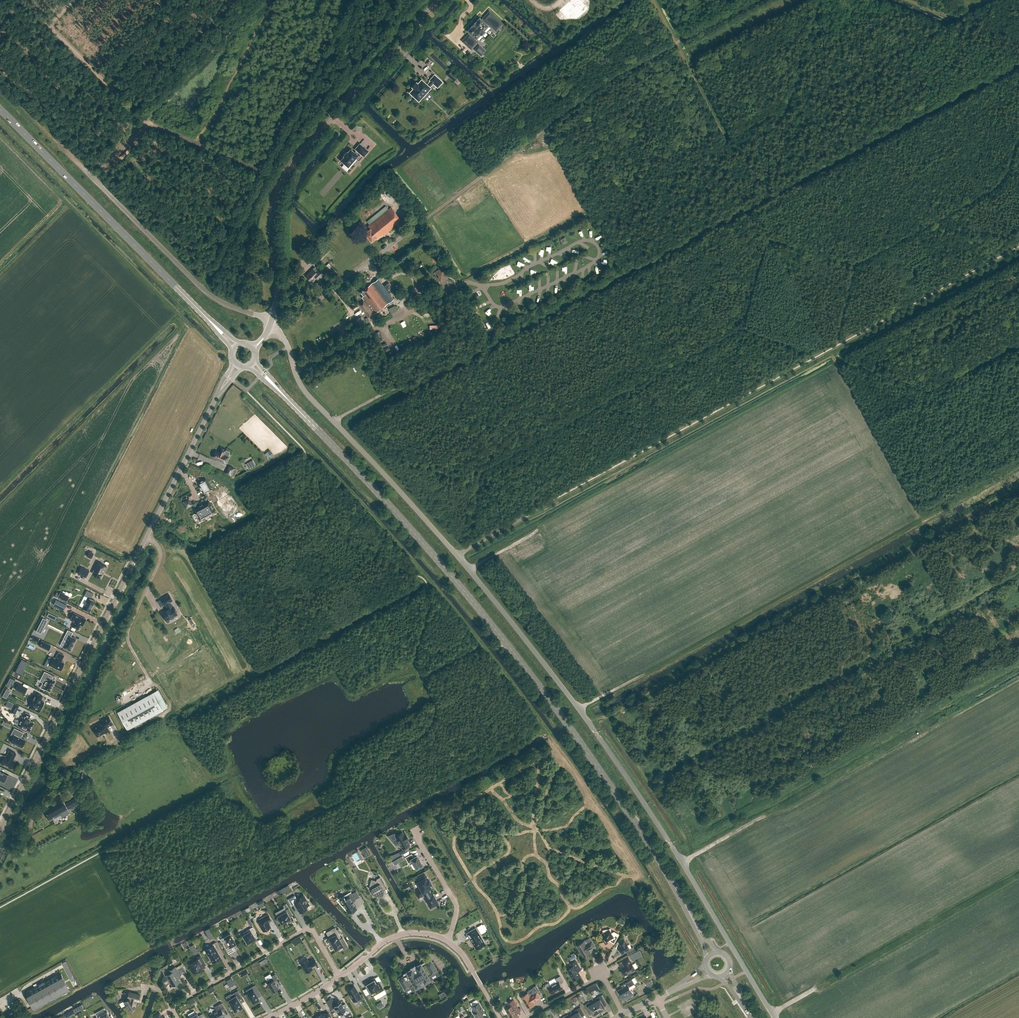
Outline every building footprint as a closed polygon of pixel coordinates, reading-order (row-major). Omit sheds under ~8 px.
[(469,34),(469,33),(462,41),(471,50),(478,42),(475,39),(476,39),(477,39),(481,34),(483,35),(485,32),(484,31),(484,30),(488,26),(489,26),(488,25),(489,25),(496,31),(503,24),(489,11),(482,19),(482,20),(480,18),(480,17),(479,18),(475,22),(475,23),(474,22),(472,25),(472,26),(468,31),(468,30),(467,31),(468,31),(470,33),(469,34)] [(480,44),(475,49),(483,56),(488,51),(480,44)] [(447,75),(454,81),(458,77),(451,71),(447,75)] [(421,80),(418,84),(417,83),(413,87),(414,88),(410,92),(412,94),(411,95),(415,99),(416,98),(418,100),(419,100),(423,96),(424,97),(428,93),(426,92),(430,88),(430,87),(433,83),(437,87),(438,87),(442,82),(435,75),(434,75),(430,80),(431,82),(428,85),(422,80),(421,79),(421,80)] [(351,149),(350,149),(348,153),(347,152),(344,155),(344,156),(345,156),(342,159),(342,160),(342,161),(344,162),(345,164),(343,167),(347,170),(352,164),(351,162),(351,161),(353,158),(355,158),(357,155),(358,155),(357,155),(359,152),(364,156),(368,151),(360,144),(356,149),(356,150),(354,152),(351,149)] [(370,229),(365,233),(372,241),(377,236),(378,238),(382,234),(383,236),(402,221),(391,207),(389,209),(386,206),(367,221),(369,224),(368,226),(370,229)] [(306,261),(310,265),(312,263),(314,265),(318,262),(311,256),(306,261)] [(316,277),(318,280),(324,275),(316,266),(306,276),(311,282),(316,277)] [(434,272),(440,283),(449,278),(443,267),(434,272)] [(394,299),(379,279),(361,291),(364,296),(363,296),(365,299),(358,304),(368,317),(374,313),(375,313),(394,299)] [(226,450),(221,447),(219,452),(216,450),(213,457),(225,463),(229,457),(224,454),(226,450)] [(265,454),(268,459),(273,455),(270,450),(265,454)] [(249,468),(257,464),(254,459),(246,463),(249,468)] [(198,483),(204,493),(211,489),(205,479),(198,483)] [(192,504),(189,499),(184,502),(187,507),(192,504)] [(214,512),(208,501),(194,509),(200,519),(214,512)] [(104,572),(107,567),(98,562),(92,573),(100,577),(103,572),(104,572)] [(83,608),(90,611),(95,601),(91,598),(93,594),(87,590),(84,595),(88,597),(83,608)] [(57,596),(69,600),(70,595),(58,591),(57,596)] [(162,613),(166,620),(170,618),(170,619),(172,619),(175,618),(175,617),(178,615),(176,612),(177,611),(175,608),(174,608),(173,605),(172,606),(169,602),(172,600),(169,594),(161,599),(164,605),(166,604),(168,608),(167,610),(162,613)] [(67,605),(56,599),(53,605),(64,610),(67,605)] [(80,624),(83,626),(86,619),(73,613),(70,619),(75,622),(72,626),(78,629),(80,624)] [(70,651),(76,639),(71,636),(73,632),(68,630),(64,637),(67,638),(63,647),(70,651)] [(51,645),(42,641),(39,646),(48,650),(51,645)] [(50,665),(60,670),(64,663),(61,661),(64,655),(58,652),(55,658),(53,657),(50,665)] [(24,675),(28,661),(21,659),(17,673),(24,675)] [(45,689),(50,691),(55,680),(50,677),(51,675),(45,672),(42,676),(47,679),(45,684),(43,683),(40,688),(45,690),(45,689)] [(16,689),(25,693),(27,688),(18,683),(16,689)] [(163,710),(153,692),(118,712),(127,730),(163,710)] [(36,707),(41,709),(44,702),(41,701),(43,696),(36,693),(34,697),(30,704),(29,707),(35,710),(36,707)] [(21,726),(30,731),(34,723),(30,721),(30,720),(30,719),(29,719),(29,718),(30,715),(26,713),(23,718),(22,717),(20,721),(23,723),(21,726)] [(103,722),(97,726),(96,725),(94,727),(93,728),(97,736),(104,732),(105,733),(109,730),(107,726),(113,723),(109,717),(102,721),(103,722)] [(11,742),(22,747),(25,740),(21,738),(23,733),(14,728),(11,735),(14,736),(11,742)] [(1,763),(12,768),(15,761),(13,760),(16,753),(10,750),(6,757),(5,756),(1,763)] [(4,783),(8,775),(8,774),(8,775),(4,773),(1,771),(0,771),(0,781),(1,781),(4,782),(4,783)] [(41,806),(48,820),(68,809),(61,795),(41,806)] [(395,834),(391,836),(396,845),(400,843),(403,848),(409,845),(407,842),(409,841),(405,834),(403,835),(402,833),(396,836),(395,834)] [(416,869),(422,865),(417,855),(413,857),(411,854),(405,857),(408,863),(412,861),(416,869)] [(421,889),(416,892),(416,893),(418,896),(418,897),(420,896),(424,894),(423,892),(428,889),(431,888),(429,885),(431,884),(430,882),(430,883),(429,881),(429,880),(427,881),(425,878),(426,878),(425,877),(424,875),(424,874),(416,879),(418,882),(417,882),(421,889)] [(379,896),(384,893),(380,886),(384,884),(380,877),(376,879),(376,880),(375,879),(375,880),(371,879),(369,888),(371,888),(371,889),(371,891),(374,897),(378,895),(379,897),(379,896)] [(428,889),(423,892),(424,894),(427,898),(426,898),(427,899),(432,907),(438,904),(437,903),(436,901),(436,900),(434,898),(435,898),(434,898),(433,896),(433,895),(431,896),(428,889)] [(295,903),(300,913),(307,909),(306,907),(309,905),(303,894),(296,898),(295,895),(288,899),(291,905),(295,903)] [(344,896),(340,898),(341,900),(344,905),(342,906),(342,905),(342,906),(346,910),(347,910),(348,912),(352,910),(352,911),(356,909),(356,908),(354,904),(353,902),(356,900),(352,894),(346,898),(345,897),(345,898),(344,896),(344,895),(344,896)] [(281,923),(285,921),(287,920),(290,918),(289,916),(292,914),(288,908),(285,910),(286,911),(277,916),(279,919),(278,920),(280,923),(281,923)] [(261,921),(258,923),(263,931),(264,930),(264,931),(265,931),(268,930),(268,929),(267,928),(271,927),(268,922),(271,920),(268,914),(259,919),(261,921)] [(486,931),(482,924),(477,927),(481,934),(486,931)] [(243,935),(247,943),(255,938),(253,934),(256,932),(253,927),(244,932),(245,934),(243,935)] [(335,949),(335,950),(336,949),(335,949),(343,945),(339,938),(340,937),(335,927),(329,931),(332,936),(329,938),(328,938),(329,938),(331,943),(332,945),(333,945),(335,949)] [(473,942),(476,948),(478,947),(478,948),(479,948),(480,948),(481,948),(481,947),(482,947),(482,946),(483,945),(483,944),(484,944),(478,934),(479,933),(476,928),(470,931),(473,936),(469,938),(472,942),(473,942)] [(610,928),(603,930),(604,932),(601,933),(602,935),(605,940),(606,942),(609,940),(614,943),(619,934),(614,932),(612,933),(611,931),(610,928)] [(233,937),(231,936),(230,933),(224,937),(226,941),(223,942),(229,953),(232,951),(230,947),(236,943),(232,937),(233,937)] [(624,939),(619,942),(621,946),(618,948),(622,953),(630,948),(627,943),(624,939)] [(586,944),(584,941),(577,945),(583,957),(590,953),(589,950),(595,946),(592,941),(586,944)] [(219,949),(215,942),(212,944),(213,945),(210,946),(209,946),(208,947),(207,948),(209,951),(207,952),(207,953),(212,962),(215,961),(216,961),(217,960),(218,959),(220,957),(216,950),(219,949)] [(642,949),(631,954),(633,960),(644,955),(642,949)] [(202,966),(205,964),(200,956),(196,958),(197,959),(190,963),(192,967),(190,968),(193,973),(195,972),(195,973),(203,968),(202,966)] [(624,975),(636,969),(632,962),(631,962),(628,957),(622,961),(624,964),(624,965),(624,966),(620,968),(624,975)] [(300,963),(306,972),(312,968),(311,967),(317,963),(314,958),(308,961),(307,959),(300,963)] [(408,973),(399,979),(405,990),(411,986),(413,989),(416,988),(421,985),(419,982),(424,979),(425,982),(430,980),(432,978),(431,975),(435,972),(437,976),(439,974),(431,960),(422,965),(421,964),(420,963),(416,966),(415,966),(412,968),(411,969),(407,971),(406,971),(406,972),(407,972),(408,973)] [(571,975),(573,978),(580,974),(577,970),(578,969),(580,968),(576,960),(571,963),(572,965),(570,966),(570,967),(570,968),(567,969),(569,972),(568,973),(568,974),(569,976),(570,976),(571,975)] [(72,981),(75,979),(66,962),(63,964),(72,981)] [(187,972),(182,963),(181,964),(183,966),(177,970),(175,967),(169,970),(171,973),(166,975),(172,986),(170,987),(180,982),(177,978),(178,977),(177,976),(179,975),(180,976),(180,975),(186,971),(186,972),(187,972)] [(35,1009),(70,990),(61,973),(26,992),(35,1009)] [(279,988),(275,981),(278,979),(275,974),(271,976),(272,977),(267,980),(266,980),(267,982),(266,982),(268,985),(269,985),(273,991),(279,988)] [(563,988),(560,983),(564,982),(560,976),(555,978),(557,981),(551,985),(550,984),(548,983),(546,984),(545,987),(546,989),(549,989),(550,989),(552,994),(556,992),(563,988)] [(235,984),(231,978),(226,980),(227,982),(228,982),(230,986),(235,984)] [(377,982),(375,978),(364,984),(372,997),(379,992),(384,990),(382,987),(379,981),(377,982)] [(629,987),(635,984),(632,979),(626,982),(627,985),(618,990),(624,1000),(630,996),(630,997),(633,995),(634,994),(629,987)] [(259,991),(255,984),(251,987),(252,988),(249,989),(251,991),(247,993),(253,1003),(255,1001),(256,1002),(259,1000),(258,999),(259,999),(255,993),(259,991)] [(536,992),(530,996),(528,993),(521,997),(527,1008),(535,1003),(533,1002),(540,998),(538,995),(541,993),(536,985),(533,987),(536,992)] [(359,995),(354,986),(347,990),(351,997),(351,998),(353,1002),(357,999),(358,999),(359,1001),(365,998),(362,993),(359,995)] [(233,997),(228,1000),(232,1007),(231,1007),(233,1011),(234,1010),(235,1011),(243,1007),(238,999),(241,997),(238,990),(231,994),(233,997)] [(127,999),(123,1001),(126,1005),(129,1011),(136,1007),(135,1006),(137,1000),(138,1001),(140,994),(129,991),(128,996),(129,996),(129,998),(127,999)] [(602,1003),(605,1001),(602,995),(597,998),(598,1000),(594,1002),(600,1012),(603,1010),(603,1009),(605,1008),(602,1003)] [(514,1008),(517,1006),(513,1000),(508,1003),(511,1006),(506,1009),(511,1017),(512,1017),(518,1015),(514,1008)] [(343,1005),(341,1001),(334,1005),(339,1014),(342,1012),(344,1015),(350,1012),(345,1003),(343,1005)] [(600,1012),(594,1002),(591,1005),(589,1002),(584,1005),(588,1011),(591,1010),(594,1015),(596,1013),(597,1014),(600,1012)] [(225,1015),(223,1011),(226,1009),(222,1003),(215,1007),(216,1009),(216,1010),(210,1014),(212,1017),(219,1017),(225,1015)] [(472,1006),(476,1013),(474,1013),(477,1017),(484,1017),(481,1014),(484,1012),(478,1003),(472,1006)] [(573,1015),(575,1017),(583,1017),(581,1015),(584,1013),(580,1007),(575,1010),(577,1013),(573,1015)]
